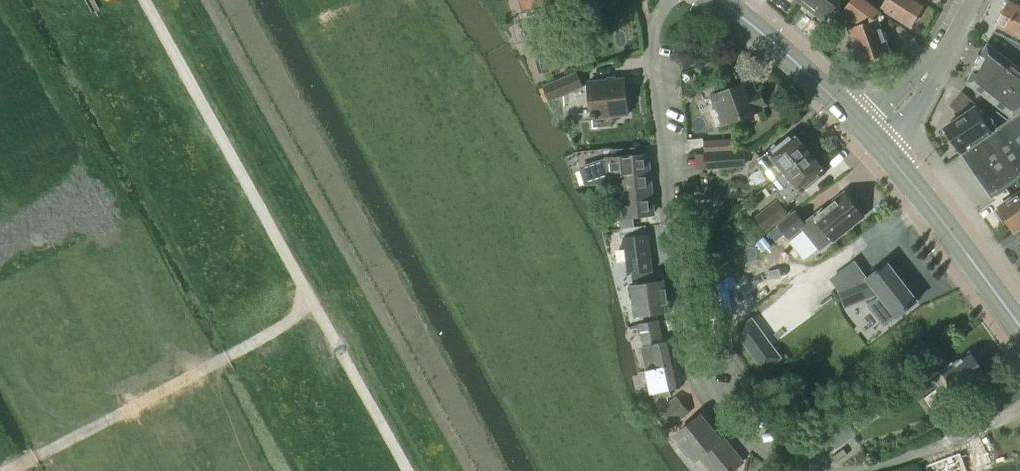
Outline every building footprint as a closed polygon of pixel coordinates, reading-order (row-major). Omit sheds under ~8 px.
[(526,16),(532,39),(529,40),(538,73),(562,66),(552,34),(543,36),(537,13),(548,10),(546,5),(563,1),(562,0),(521,0),(526,16)] [(801,2),(815,12),(817,9),(827,17),(841,0),(803,0),(801,2)] [(844,9),(863,22),(848,28),(853,42),(847,44),(850,54),(857,52),(861,62),(889,51),(877,17),(881,12),(869,3),(865,0),(850,0),(844,9)] [(925,4),(920,0),(885,0),(881,7),(911,26),(925,4)] [(996,25),(1019,37),(1019,7),(1015,5),(1008,1),(996,25)] [(1019,112),(1019,68),(987,42),(966,82),(1012,118),(1019,112)] [(582,86),(576,73),(545,86),(550,99),(582,86)] [(625,78),(615,79),(589,81),(592,112),(591,112),(591,118),(597,117),(597,116),(628,114),(625,78)] [(760,105),(764,104),(759,91),(755,93),(750,81),(731,88),(729,87),(724,89),(723,91),(712,95),(717,108),(711,111),(717,126),(722,124),(722,125),(761,110),(760,105)] [(953,102),(952,104),(953,105),(960,110),(961,111),(970,100),(969,98),(964,94),(961,92),(960,93),(959,95),(957,98),(953,102)] [(992,131),(997,128),(989,117),(985,120),(976,107),(944,129),(961,153),(992,132),(992,131)] [(961,153),(990,197),(994,194),(996,195),(999,193),(998,192),(1019,176),(1019,112),(1012,118),(1001,126),(997,128),(992,131),(992,132),(961,153)] [(805,153),(808,151),(792,131),(756,160),(771,180),(805,153)] [(733,138),(704,140),(705,152),(734,150),(733,138)] [(707,168),(743,165),(742,150),(706,153),(707,168)] [(786,203),(825,172),(815,159),(808,151),(805,153),(771,180),(780,191),(778,193),(786,203)] [(650,172),(648,154),(602,158),(578,165),(585,185),(621,182),(621,175),(621,174),(650,172)] [(653,213),(650,172),(621,174),(621,175),(621,182),(624,216),(653,213)] [(807,225),(803,228),(806,231),(820,249),(833,239),(863,215),(861,213),(863,211),(855,201),(853,203),(844,192),(824,209),(822,207),(813,214),(804,221),(807,225)] [(1013,230),(1019,225),(1019,193),(998,207),(1004,216),(1001,217),(1008,228),(1011,227),(1013,230)] [(758,218),(766,229),(769,227),(787,214),(778,200),(760,213),(762,215),(758,218)] [(796,210),(778,224),(785,233),(789,238),(792,236),(799,231),(803,227),(803,228),(807,225),(804,221),(796,210)] [(777,225),(769,232),(776,241),(785,233),(778,224),(777,225)] [(634,317),(668,312),(664,280),(653,282),(652,281),(650,282),(650,275),(652,275),(651,271),(652,270),(648,234),(623,237),(628,273),(632,273),(633,284),(630,285),(634,317)] [(854,261),(830,279),(840,293),(846,307),(877,294),(878,293),(878,294),(879,295),(880,296),(869,305),(884,325),(896,316),(896,317),(897,316),(917,300),(887,262),(869,276),(866,277),(854,261)] [(729,288),(737,283),(726,266),(714,274),(710,277),(710,278),(712,291),(714,303),(716,316),(717,326),(733,314),(729,288)] [(782,358),(752,317),(734,330),(764,371),(782,358)] [(643,342),(662,338),(659,320),(640,324),(643,342)] [(647,370),(676,363),(671,341),(642,347),(643,352),(647,370)] [(970,351),(970,352),(953,364),(951,363),(933,376),(940,386),(938,388),(947,401),(959,392),(959,393),(961,392),(963,394),(971,388),(969,386),(987,373),(985,371),(987,369),(980,359),(977,361),(970,351)] [(671,395),(670,389),(681,386),(676,363),(647,370),(652,393),(653,392),(656,409),(668,399),(668,396),(671,395)] [(910,375),(898,384),(905,394),(918,384),(910,375)] [(665,429),(685,414),(674,399),(654,415),(665,429)] [(741,463),(721,436),(719,438),(700,414),(675,433),(694,458),(698,455),(711,470),(731,470),(741,463)] [(846,422),(827,436),(837,449),(856,435),(846,422)] [(924,466),(926,470),(967,470),(960,452),(924,466)]
